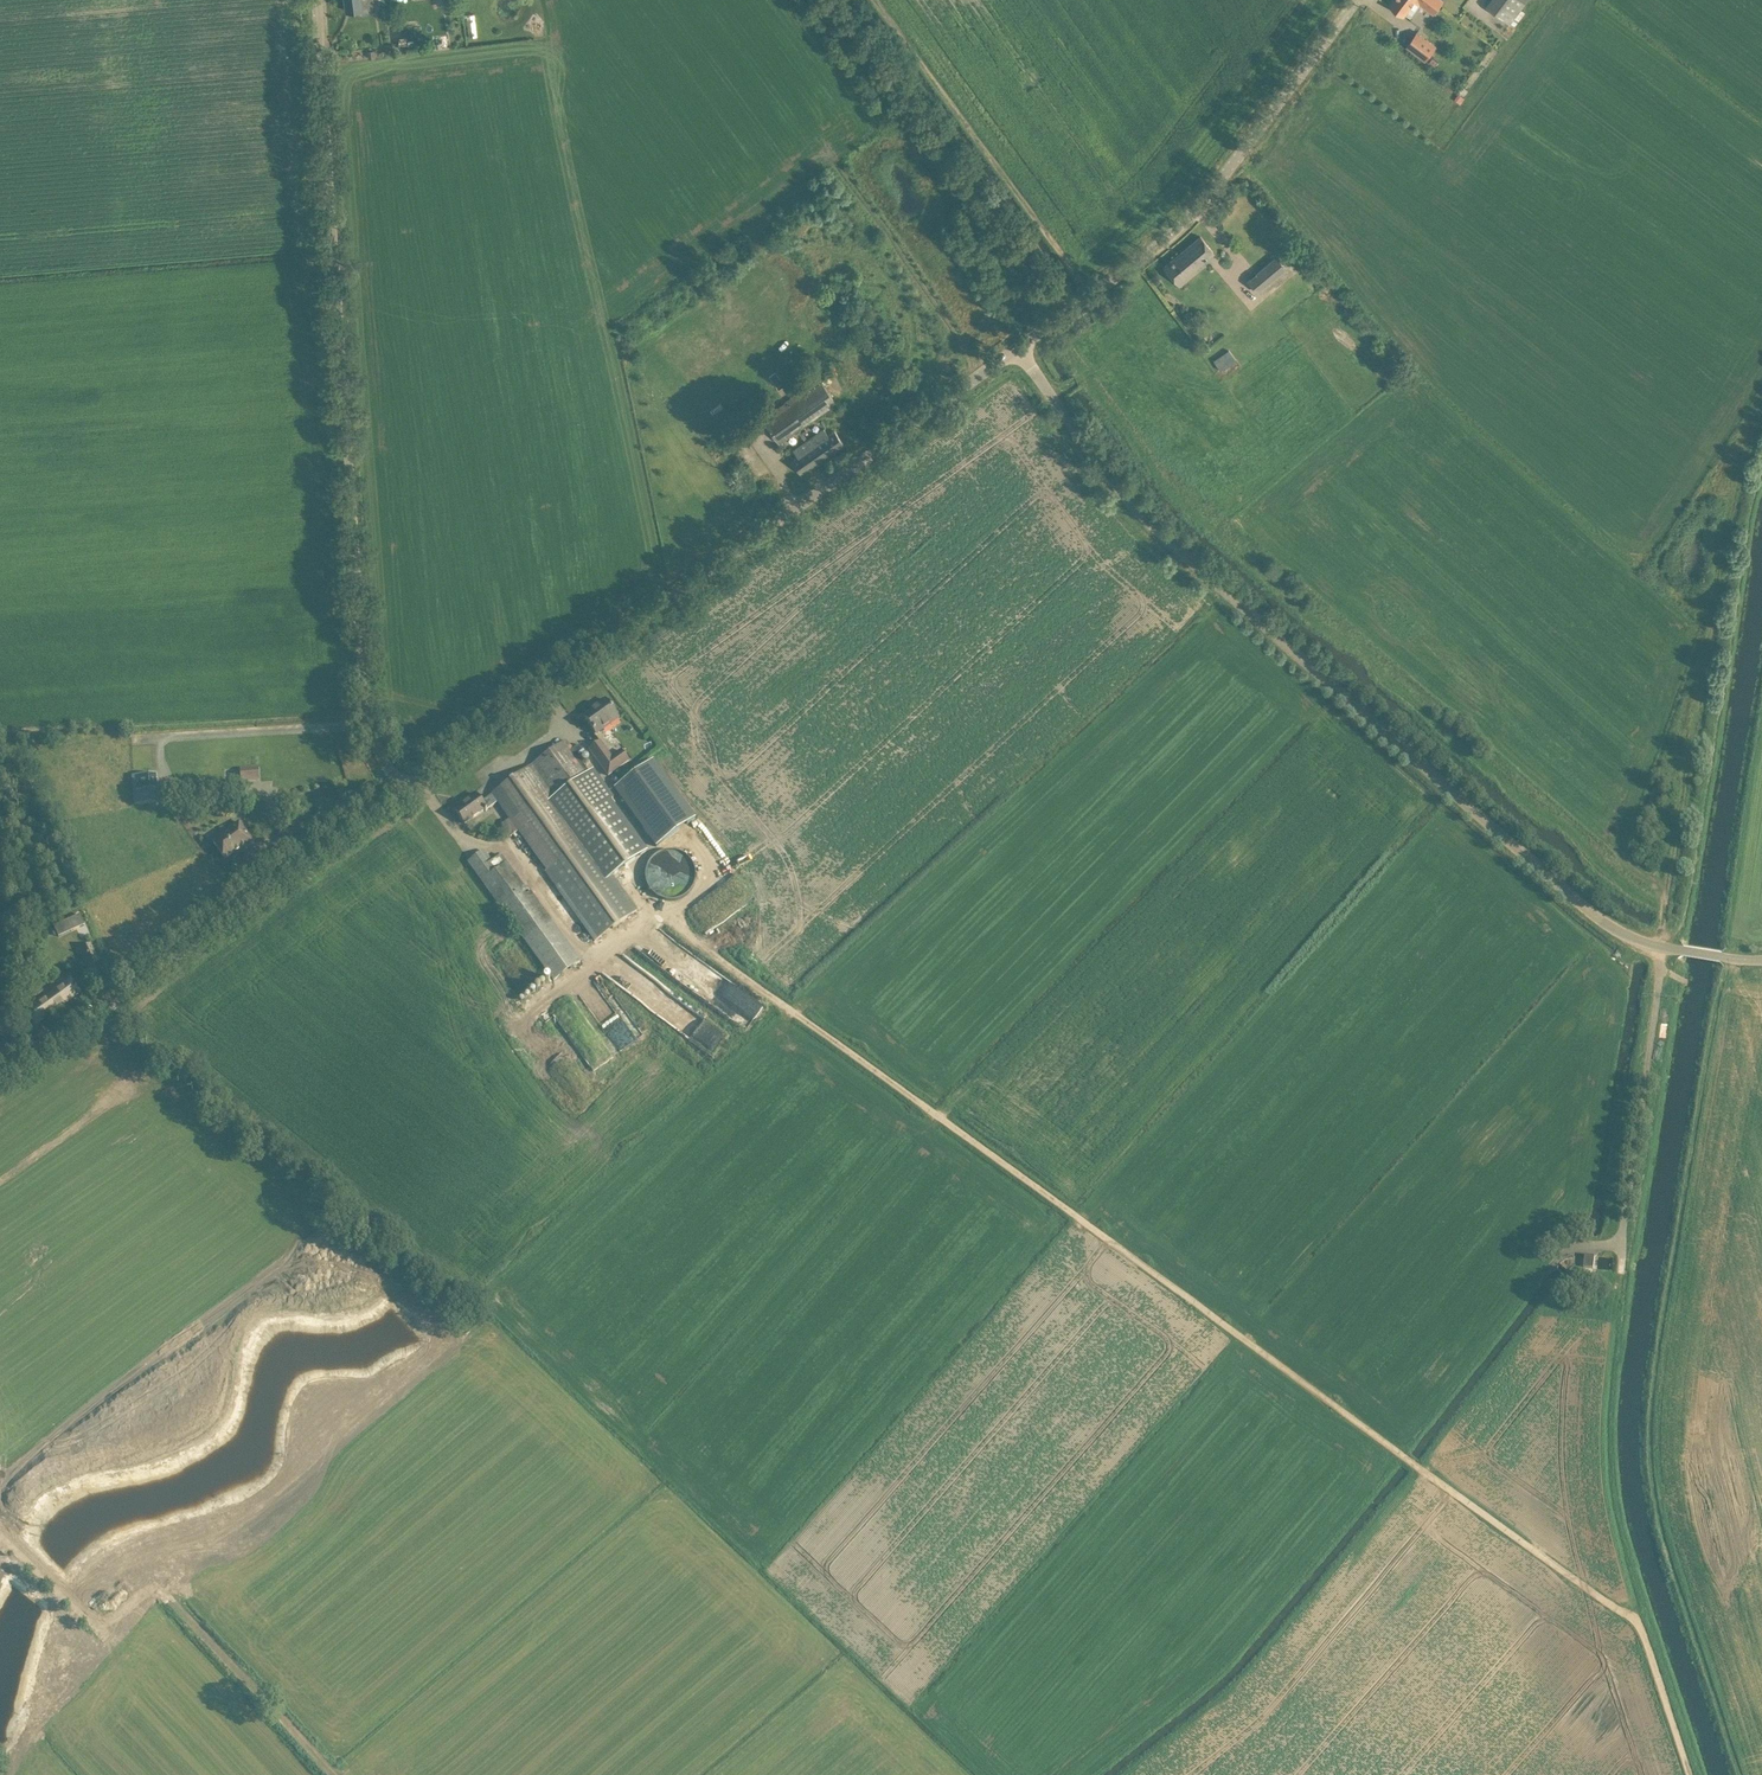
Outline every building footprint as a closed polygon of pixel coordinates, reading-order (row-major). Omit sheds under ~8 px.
[(374,12),(376,9),(377,6),(376,4),(374,2),(374,0),(345,0),(347,10),(362,9),(362,13),(374,12)] [(1391,5),(1404,15),(1415,0),(1433,14),(1440,5),(1433,0),(1394,0),(1391,5)] [(1486,6),(1514,27),(1526,12),(1522,9),(1528,0),(1491,0),(1486,6)] [(1436,46),(1417,32),(1406,46),(1426,60),(1436,46)] [(1213,251),(1208,245),(1201,236),(1164,266),(1177,282),(1213,251)] [(1257,290),(1278,273),(1285,267),(1276,256),(1269,262),(1248,279),(1257,290)] [(1279,283),(1266,295),(1272,302),(1285,290),(1279,283)] [(1212,359),(1219,369),(1233,359),(1227,349),(1212,359)] [(815,369),(795,382),(802,393),(822,379),(815,369)] [(836,402),(829,393),(822,382),(799,398),(795,393),(762,417),(765,422),(779,442),(836,402)] [(800,473),(813,464),(844,443),(835,430),(828,434),(810,447),(792,460),(800,473)] [(596,709),(584,717),(597,734),(619,718),(605,700),(603,699),(596,704),(597,706),(595,707),(596,709)] [(589,772),(573,750),(566,740),(492,794),(481,802),(475,794),(454,809),(465,823),(484,810),(496,802),(546,871),(544,873),(595,943),(639,911),(612,876),(648,849),(613,800),(615,798),(594,768),(589,772)] [(621,749),(612,756),(601,740),(588,749),(608,776),(630,761),(621,749)] [(654,759),(614,788),(656,846),(696,817),(654,759)] [(159,802),(158,790),(157,774),(132,776),(135,804),(159,802)] [(254,842),(239,822),(213,841),(225,859),(245,845),(246,847),(254,842)] [(683,898),(688,894),(693,889),(695,882),(696,875),(695,868),(692,862),(688,857),(682,853),(676,850),(669,850),(662,852),(656,855),(651,860),(647,866),(645,872),(645,879),(647,886),(651,892),(656,896),(662,900),(669,901),(676,900),(683,898)] [(582,961),(552,923),(527,888),(520,893),(501,867),(497,870),(484,851),(468,863),(525,943),(554,980),(582,961)] [(744,918),(748,924),(772,908),(767,902),(744,918)] [(67,921),(54,927),(59,936),(71,931),(80,927),(78,922),(83,920),(80,914),(67,920),(67,921)] [(79,950),(87,968),(102,961),(94,944),(79,950)] [(80,992),(73,983),(70,979),(26,1011),(36,1024),(80,992)] [(560,1022),(578,1011),(575,1006),(557,1017),(560,1022)] [(1612,1270),(1613,1256),(1583,1254),(1583,1268),(1612,1270)]
